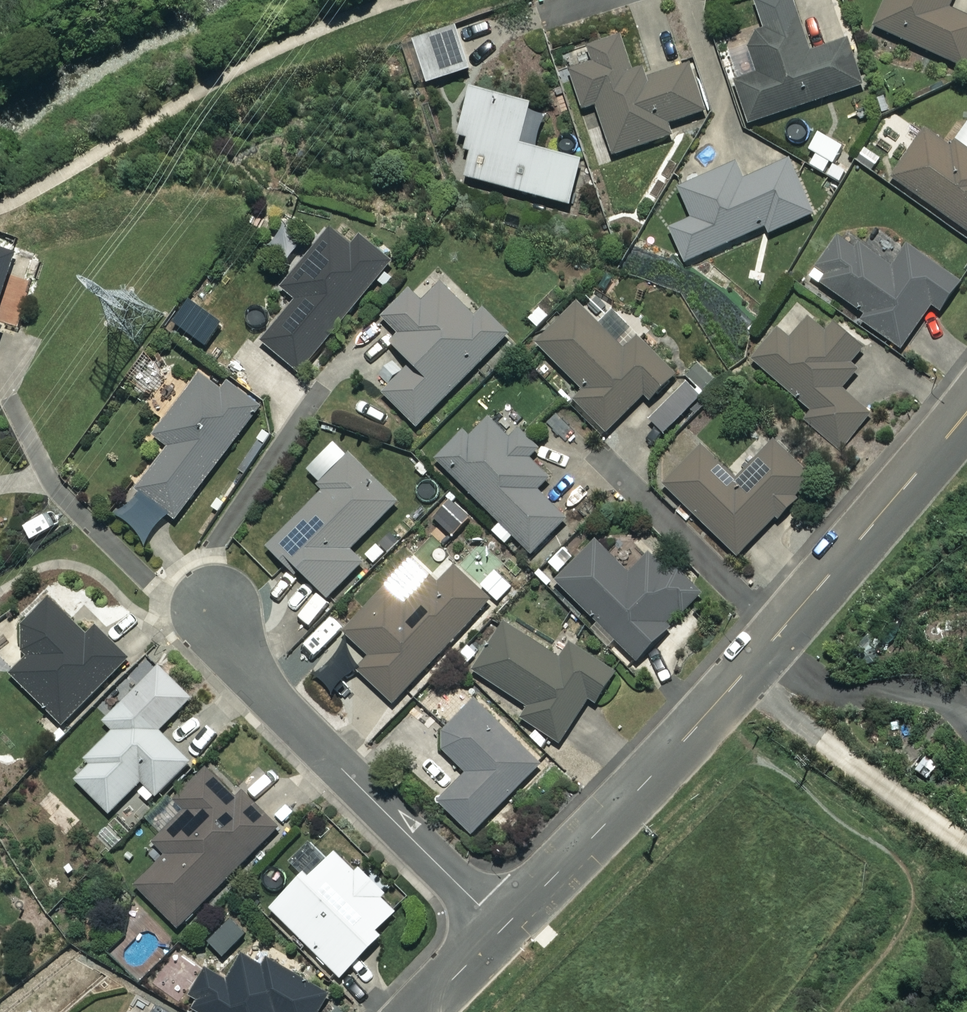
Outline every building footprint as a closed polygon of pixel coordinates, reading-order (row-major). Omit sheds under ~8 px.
[(876,20),(966,60),(966,59),(966,14),(949,6),(952,0),(885,0),(876,20)] [(809,50),(794,5),(754,19),(761,39),(749,43),(759,71),(734,79),(749,122),(859,84),(843,38),(809,50)] [(473,73),(459,30),(415,44),(429,88),(473,73)] [(633,80),(618,36),(589,46),(594,60),(569,69),(582,108),(595,104),(612,154),(672,135),(668,122),(705,110),(689,62),(633,80)] [(534,108),(473,92),(460,140),(470,143),(467,155),(473,156),(466,181),(572,209),(584,164),(523,148),(534,108)] [(929,122),(891,175),(966,229),(966,149),(929,122)] [(841,178),(849,164),(838,158),(844,145),(817,131),(807,149),(830,162),(826,170),(841,178)] [(816,210),(790,156),(742,178),(734,160),(678,187),(693,218),(669,229),(685,262),(764,225),(768,232),(816,210)] [(354,245),(331,226),(281,287),(296,299),(261,341),(298,371),(389,260),(361,236),(354,245)] [(891,267),(845,234),(815,278),(863,312),(859,317),(900,346),(930,304),(939,310),(960,280),(907,243),(891,267)] [(0,247),(0,293),(14,252),(0,247)] [(475,315),(440,281),(421,301),(408,288),(381,315),(400,334),(393,342),(411,361),(381,391),(416,425),(504,336),(479,311),(475,315)] [(623,349),(577,301),(536,341),(582,388),(572,398),(604,431),(643,393),(648,398),(674,373),(637,335),(623,349)] [(828,335),(811,320),(791,342),(780,331),(753,362),(812,414),(805,422),(840,453),(873,416),(845,392),(861,373),(854,366),(867,352),(836,326),(828,335)] [(224,386),(202,370),(154,433),(169,445),(139,484),(176,513),(258,406),(227,382),(224,386)] [(506,435),(482,412),(436,459),(530,552),(565,516),(536,487),(548,475),(527,454),(535,445),(515,425),(506,435)] [(813,479),(775,440),(735,479),(700,444),(663,480),(736,555),(813,479)] [(397,500),(339,444),(310,473),(325,488),(268,545),(294,571),(298,567),(327,595),(362,560),(349,548),(397,500)] [(489,598),(420,534),(404,552),(430,576),(404,603),(384,584),(342,629),(369,654),(356,668),(392,702),(489,598)] [(553,580),(635,659),(699,593),(649,546),(626,570),(593,538),(553,580)] [(511,585),(494,569),(480,584),(497,600),(511,585)] [(86,633),(50,598),(13,635),(30,651),(10,672),(62,724),(128,656),(95,624),(86,633)] [(560,659),(508,619),(472,667),(526,708),(521,716),(557,743),(612,669),(574,640),(560,659)] [(173,713),(141,681),(122,701),(114,693),(97,711),(114,728),(69,772),(108,811),(133,786),(148,801),(189,760),(157,729),(173,713)] [(537,762),(473,700),(435,740),(467,771),(439,800),(471,831),(537,762)] [(235,796),(206,766),(173,800),(183,810),(152,840),(166,854),(136,884),(177,925),(277,825),(242,790),(235,796)] [(355,871),(333,850),(306,877),(301,873),(269,907),(340,975),(380,933),(375,929),(394,910),(378,895),(385,887),(361,864),(355,871)] [(243,954),(227,980),(207,968),(186,1003),(202,1011),(317,1011),(328,993),(267,957),(262,965),(243,954)] [(157,1003),(152,1011),(171,1011),(157,1003)]
